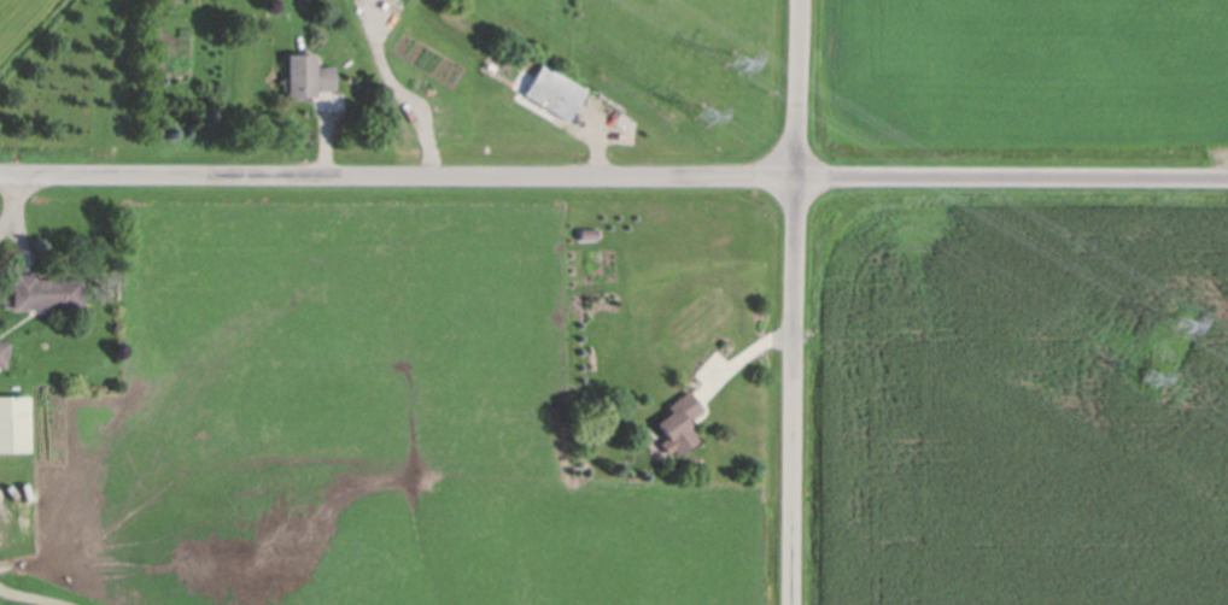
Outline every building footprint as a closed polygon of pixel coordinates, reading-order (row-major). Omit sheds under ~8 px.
[(287,92),(287,48),(315,48),(315,63),(334,61),(334,87),(316,87),(316,92),(287,92)] [(542,59),(586,86),(568,118),(522,92),(542,59)] [(83,302),(12,304),(12,269),(36,269),(36,274),(83,274),(83,302)] [(6,364),(0,363),(0,337),(11,339),(6,364)] [(667,403),(689,387),(702,405),(686,416),(695,428),(692,429),(697,435),(677,451),(666,436),(668,434),(656,418),(671,407),(667,403)] [(29,447),(0,447),(0,391),(28,390),(29,447)]
